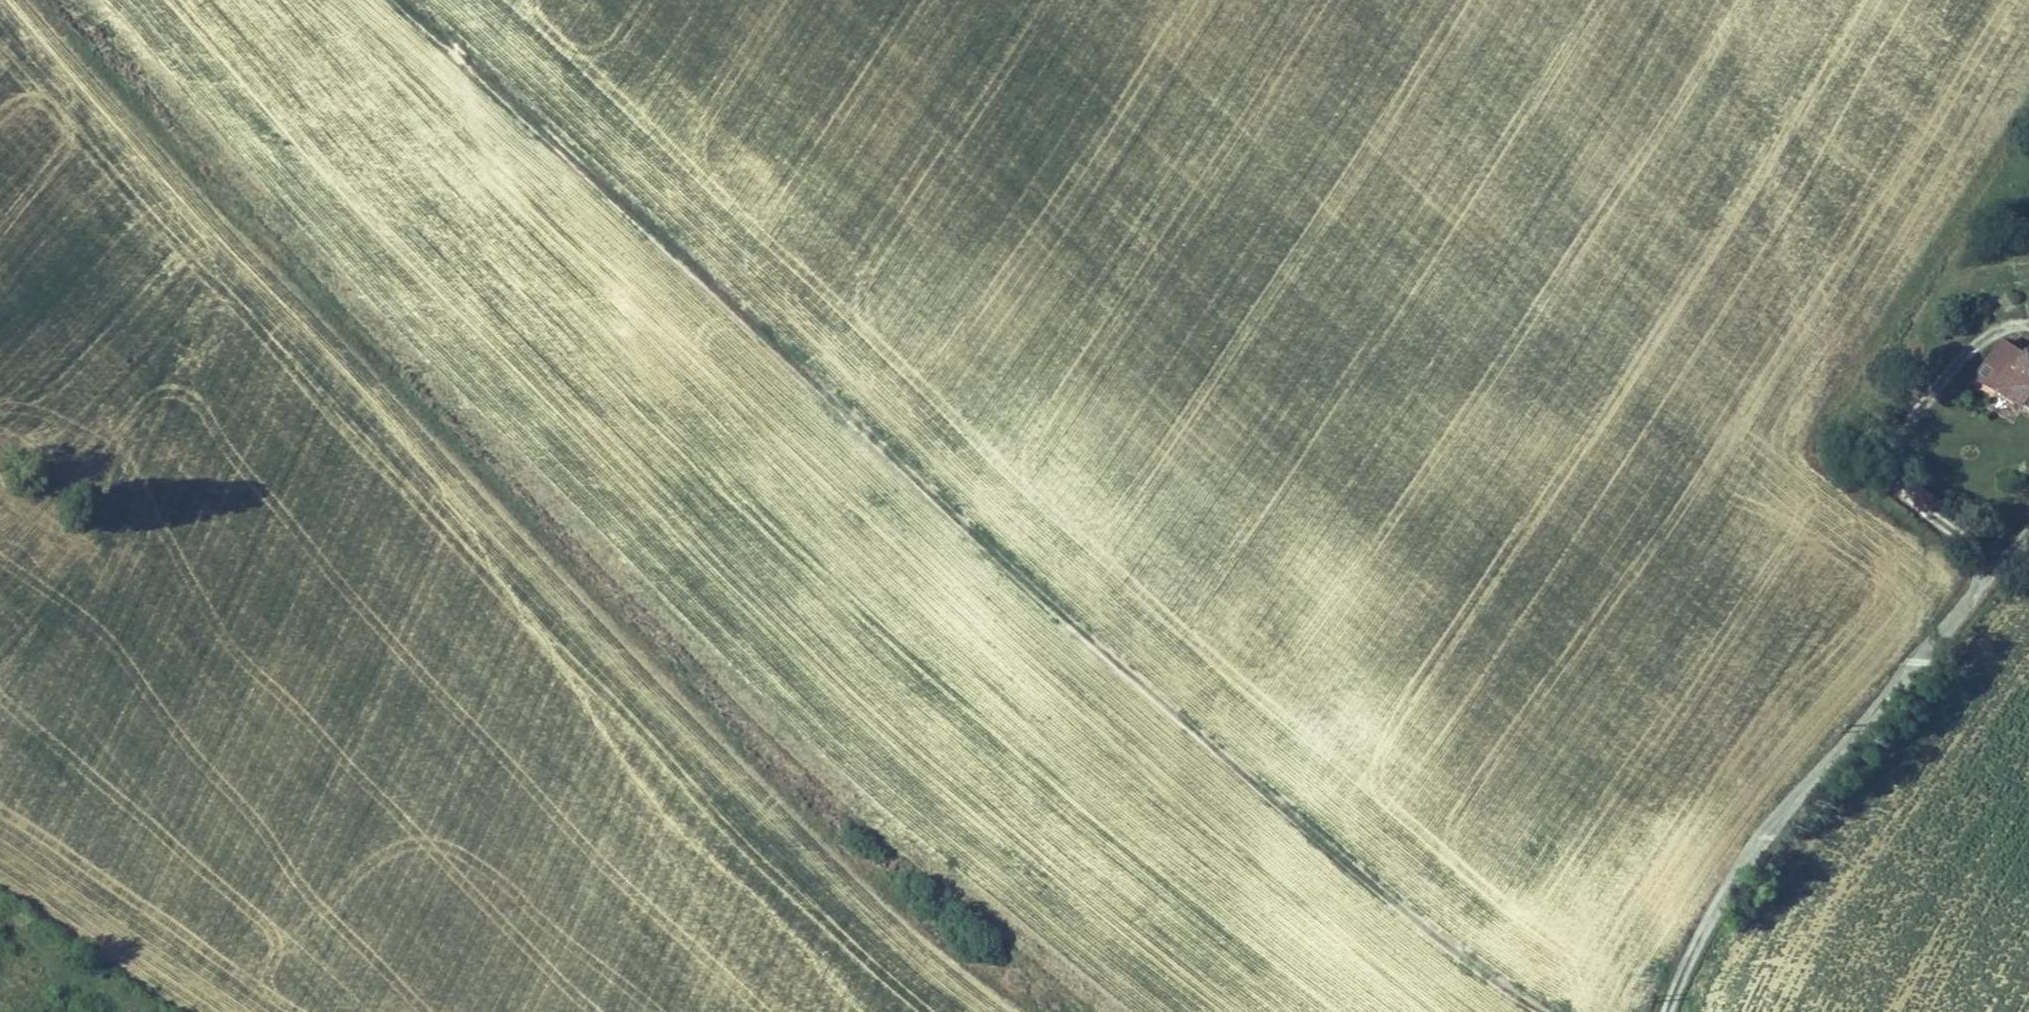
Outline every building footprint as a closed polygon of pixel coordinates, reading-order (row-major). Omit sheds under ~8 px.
[(2028,411),(2028,356),(2002,339),(1976,378),(2028,411)]
